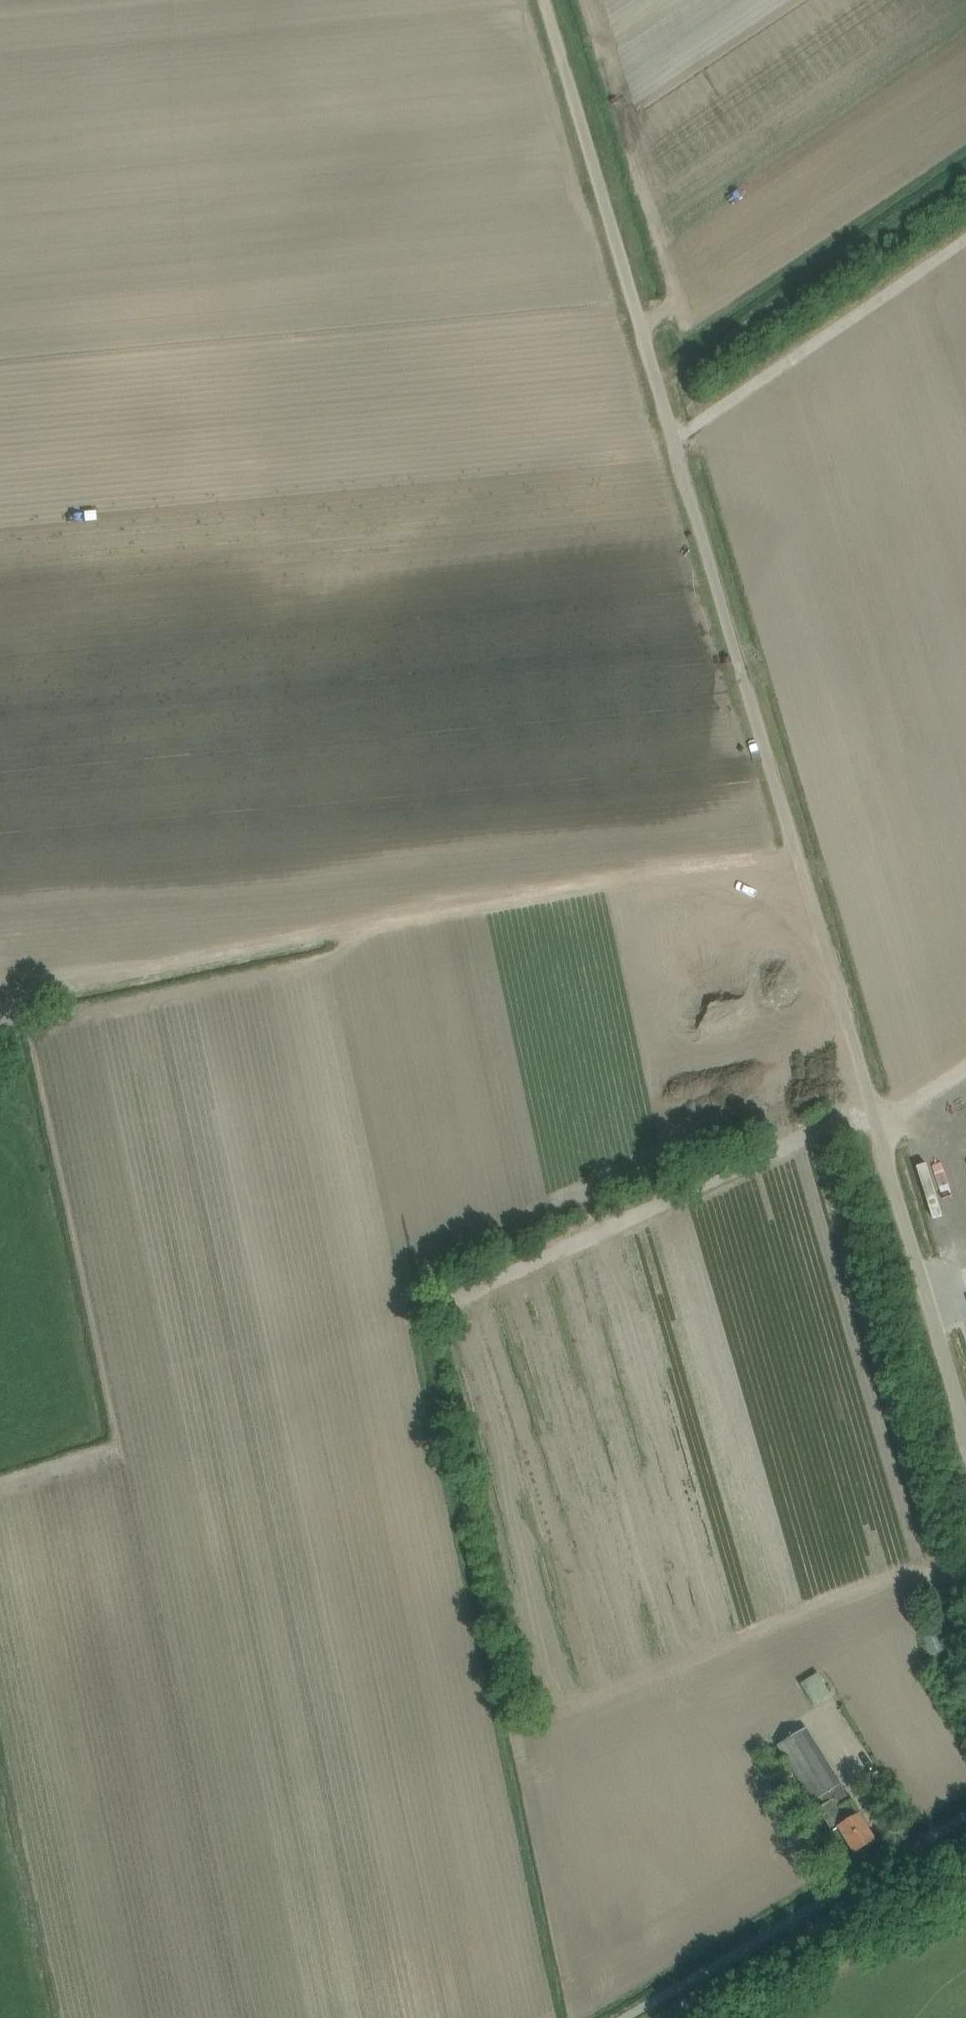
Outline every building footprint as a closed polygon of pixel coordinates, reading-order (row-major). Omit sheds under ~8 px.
[(807,1725),(776,1741),(812,1800),(819,1795),(840,1782),(842,1781),(807,1725)] [(825,1804),(818,1808),(822,1814),(832,1831),(839,1826),(855,1852),(876,1840),(865,1823),(851,1800),(851,1799),(838,1806),(834,1798),(825,1804)]
